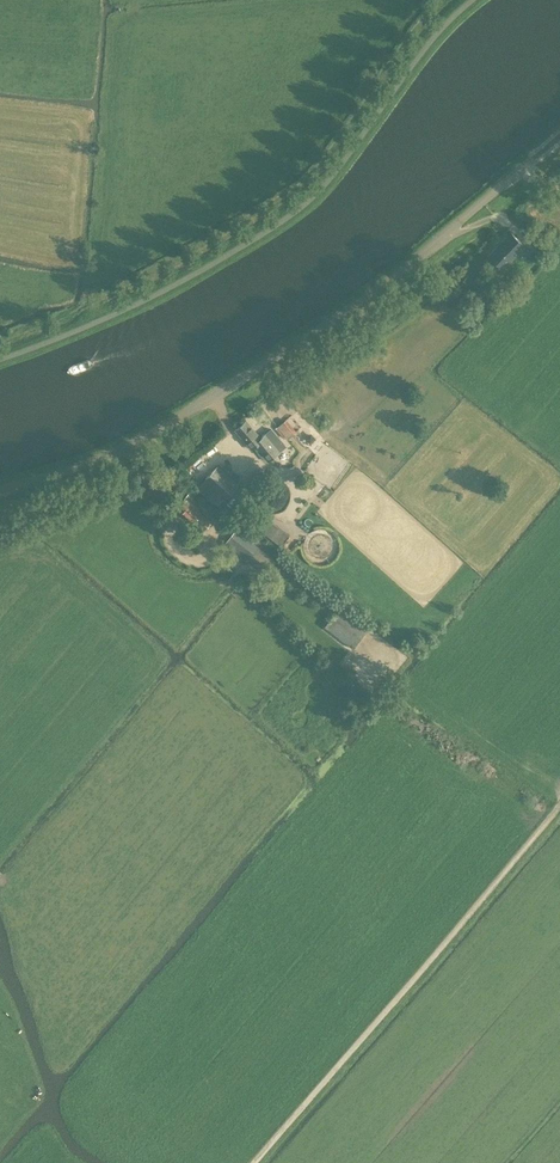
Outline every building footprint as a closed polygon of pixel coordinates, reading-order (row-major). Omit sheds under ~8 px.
[(538,246),(543,238),(529,228),(524,236),(538,246)] [(511,232),(488,254),(502,268),(522,247),(524,249),(526,247),(511,232)] [(246,420),(235,429),(251,448),(255,445),(267,461),(279,450),(285,446),(271,429),(265,434),(264,435),(261,437),(246,420)] [(288,438),(295,432),(286,421),(279,428),(288,438)] [(206,478),(197,487),(208,497),(213,502),(222,493),(227,497),(235,489),(217,472),(214,469),(211,472),(206,478)] [(210,521),(205,516),(197,508),(200,504),(189,493),(185,497),(176,507),(192,522),(193,520),(203,529),(210,521)] [(280,545),(287,535),(266,520),(259,529),(280,545)] [(267,573),(276,561),(236,530),(227,541),(267,573)] [(354,645),(368,627),(339,606),(326,624),(354,645)]
